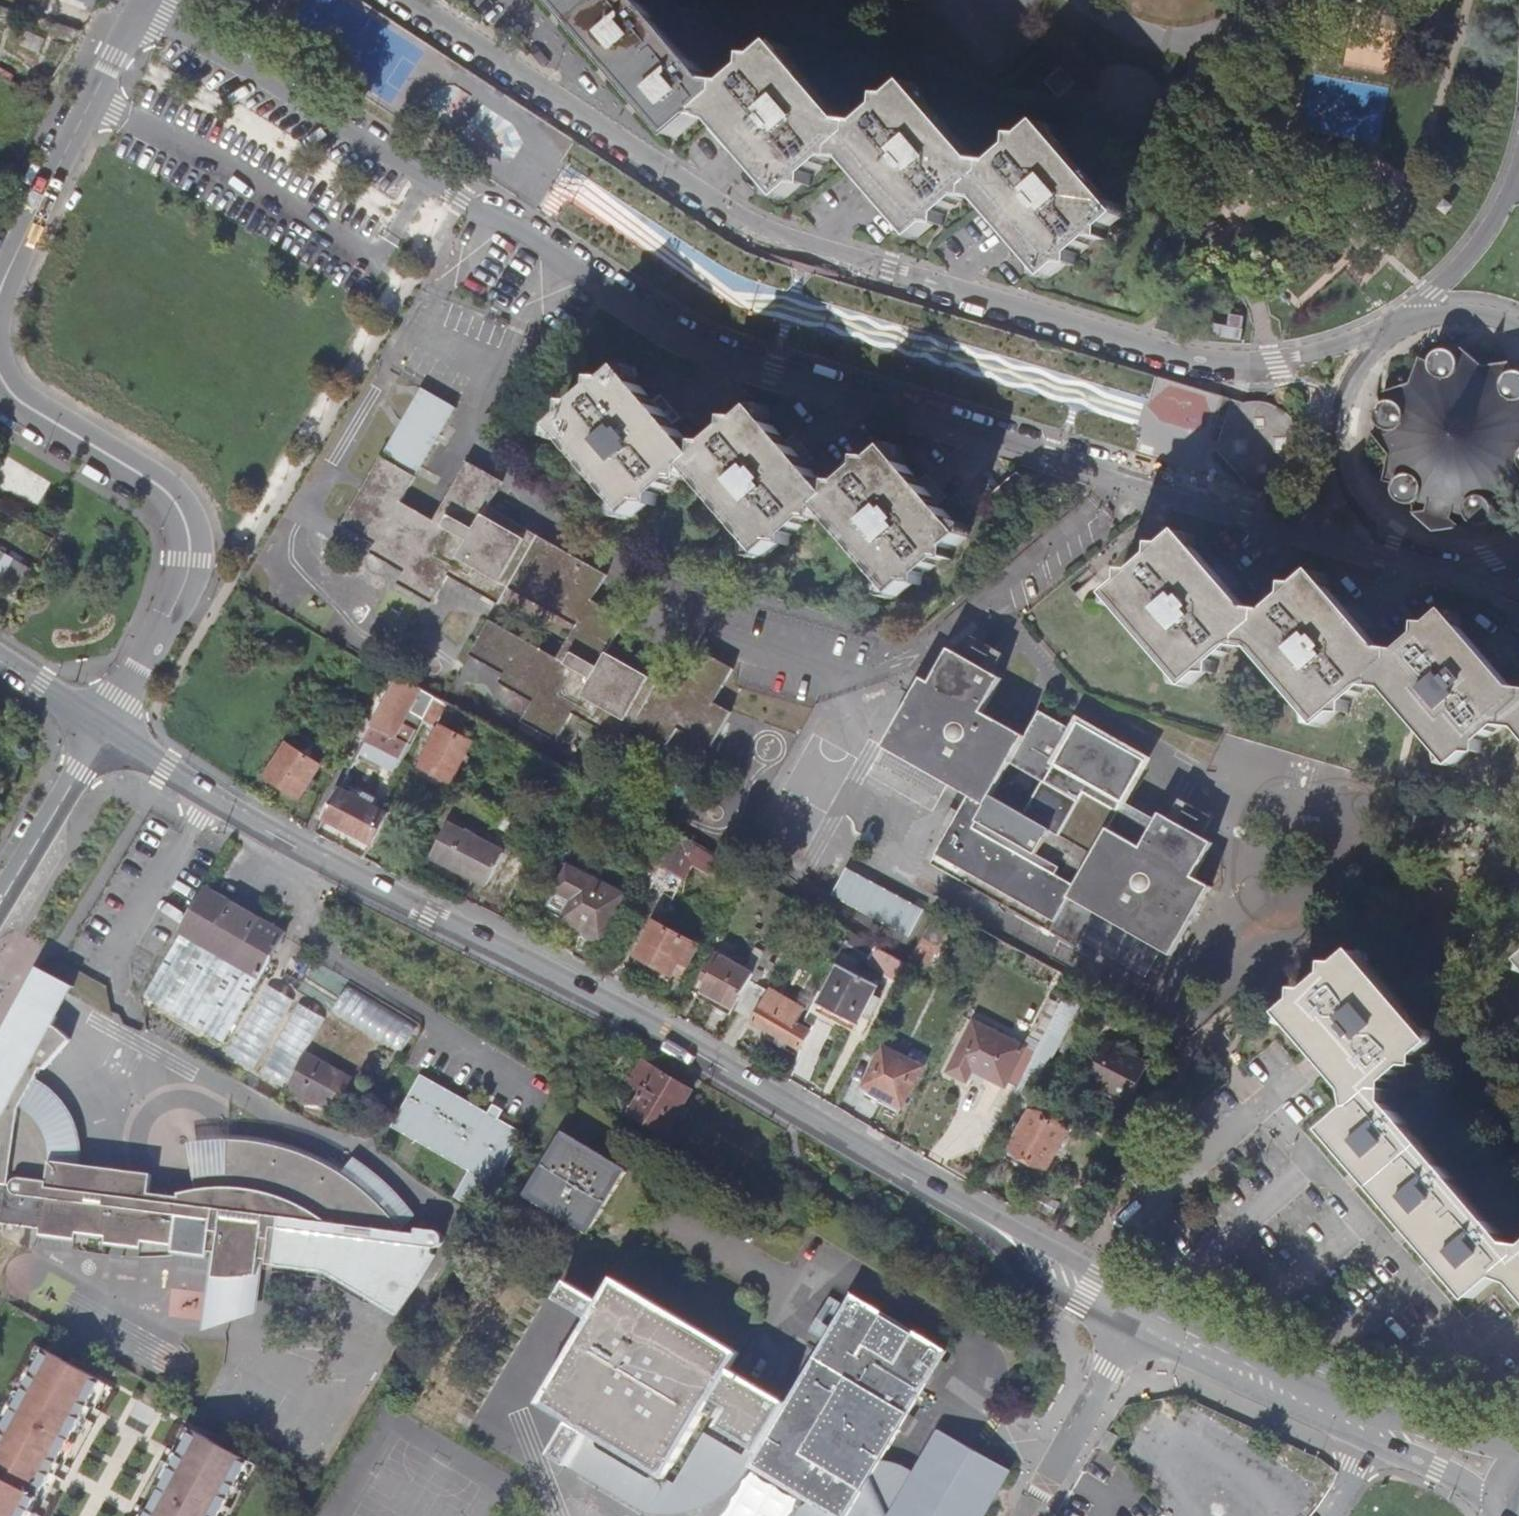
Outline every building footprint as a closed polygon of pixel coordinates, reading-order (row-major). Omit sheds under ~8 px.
[(562,5),(566,10),(571,16),(609,61),(614,65),(618,70),(639,94),(644,100),(648,105),(677,139),(712,112),(722,98),(639,0),(557,0),(562,5)] [(873,14),(889,0),(861,0),(873,14)] [(857,139),(778,50),(765,61),(755,61),(754,71),(734,88),(724,87),(722,98),(712,112),(738,142),(748,154),(757,164),(787,199),(801,187),(811,189),(812,177),(831,160),(842,163),(844,152),(870,182),(881,194),(890,205),(919,238),(933,226),(942,227),(944,217),(964,199),(974,201),(976,189),(1004,222),(1013,232),(1052,277),(1066,265),(1077,267),(1077,255),(1096,239),(1107,240),(1107,228),(1121,218),(1044,129),(1030,141),(1021,140),(1019,150),(999,167),(988,165),(987,178),(912,90),(899,101),(889,100),(888,111),(867,129),(857,127),(857,139)] [(1071,80),(1058,65),(1041,80),(1054,95),(1071,80)] [(1415,514),(1442,510),(1463,528),(1469,519),(1473,522),(1477,524),(1484,524),(1488,522),(1492,519),(1495,514),(1504,517),(1513,492),(1518,490),(1518,373),(1511,374),(1509,364),(1482,368),(1466,351),(1458,355),(1454,353),(1449,350),(1443,350),(1439,351),(1435,354),(1431,361),(1425,358),(1413,385),(1387,394),(1390,403),(1389,403),(1383,404),(1377,408),(1374,413),(1374,418),(1376,424),(1380,429),(1374,432),(1390,455),(1386,484),(1393,486),(1393,490),(1393,494),(1395,499),(1398,502),(1402,505),(1407,506),(1413,504),(1415,514)] [(1154,394),(1158,370),(1102,360),(1097,384),(1154,394)] [(557,430),(633,517),(648,504),(659,506),(659,494),(678,479),(687,481),(689,469),(766,557),(782,544),(792,546),(792,535),(811,519),(822,522),(823,509),(899,596),(912,585),(923,585),(924,574),(941,560),(952,562),(953,549),(968,537),(928,492),(892,450),(878,463),(868,462),(868,471),(849,488),(838,486),(837,500),(789,445),(759,410),(744,424),(735,422),(735,432),(715,448),(705,447),(706,456),(702,459),(658,409),(626,371),(610,384),(602,383),(600,392),(582,409),(574,406),(573,416),(557,430)] [(458,411),(424,390),(385,455),(419,476),(458,411)] [(417,478),(382,458),(343,526),(377,547),(372,555),(405,575),(399,586),(433,605),(448,578),(500,606),(508,589),(575,627),(558,659),(489,621),(469,656),(504,676),(500,684),(534,703),(523,723),(557,742),(573,716),(624,744),(634,728),(668,748),(677,729),(711,748),(731,713),(715,703),(732,670),(698,650),(678,684),(612,645),(626,621),(593,600),(608,576),(488,507),(502,482),(468,463),(434,522),(403,503),(417,478)] [(1021,474),(992,500),(1005,516),(1035,490),(1021,474)] [(1442,510),(1415,514),(1435,535),(1463,528),(1442,510)] [(1226,585),(1184,537),(1171,548),(1161,548),(1161,557),(1139,575),(1129,575),(1129,584),(1116,595),(1195,685),(1206,674),(1217,675),(1218,663),(1237,646),(1248,648),(1248,636),(1325,725),(1339,713),(1349,715),(1351,704),(1372,686),(1381,687),(1383,677),(1393,663),(1359,623),(1318,575),(1304,589),(1294,587),(1294,596),(1271,615),(1261,614),(1261,624),(1226,585)] [(27,583),(35,564),(0,549),(0,572),(27,583)] [(1451,615),(1438,628),(1428,627),(1427,637),(1404,655),(1395,653),(1393,663),(1383,677),(1458,764),(1474,751),(1481,753),(1482,743),(1504,724),(1514,727),(1515,715),(1518,720),(1518,694),(1491,662),(1451,615)] [(994,675),(951,651),(933,684),(924,679),(887,748),(973,797),(934,865),(1078,945),(1097,912),(1175,955),(1212,887),(1195,877),(1214,843),(1162,814),(1143,847),(1110,829),(1148,761),(1079,723),(1074,730),(1040,712),(1025,736),(1008,726),(984,713),(1002,679),(994,675)] [(424,690),(399,676),(366,740),(378,747),(380,743),(391,748),(396,739),(399,741),(424,690)] [(435,699),(423,721),(434,728),(447,707),(435,699)] [(454,783),(473,745),(441,727),(421,766),(454,783)] [(378,747),(366,740),(359,754),(384,769),(378,796),(389,801),(393,780),(403,761),(378,747)] [(289,745),(267,777),(301,800),(322,767),(289,745)] [(325,819),(372,844),(389,813),(387,812),(376,807),(341,789),(325,819)] [(376,807),(387,812),(389,801),(378,796),(376,807)] [(505,853),(449,825),(432,858),(489,887),(505,853)] [(659,872),(678,836),(671,832),(655,869),(659,872)] [(711,875),(719,859),(678,836),(659,872),(652,886),(664,892),(671,879),(682,884),(693,864),(711,875)] [(918,898),(852,861),(833,895),(900,930),(918,898)] [(624,894),(569,866),(546,911),(602,940),(624,894)] [(674,898),(682,884),(671,879),(664,892),(674,898)] [(182,934),(185,935),(261,978),(262,979),(288,933),(208,887),(182,934)] [(954,920),(939,911),(911,964),(926,972),(954,920)] [(698,946),(655,924),(638,955),(673,973),(680,962),(688,967),(698,946)] [(261,978),(185,935),(149,998),(224,1041),(261,978)] [(867,944),(852,935),(843,951),(858,960),(867,944)] [(750,980),(753,975),(715,953),(703,975),(708,978),(698,997),(730,1016),(733,1011),(750,980)] [(1357,955),(1344,966),(1334,965),(1333,976),(1313,993),(1303,992),(1301,1004),(1289,1014),(1317,1048),(1330,1062),(1334,1067),(1365,1103),(1332,1131),(1360,1163),(1365,1169),(1370,1175),(1409,1220),(1413,1225),(1419,1231),(1437,1252),(1442,1258),(1446,1263),(1476,1297),(1508,1269),(1518,1282),(1518,1256),(1378,1092),(1388,1092),(1390,1082),(1410,1065),(1419,1065),(1420,1056),(1434,1044),(1357,955)] [(877,986),(839,968),(821,1003),(859,1023),(861,1017),(869,1021),(880,999),(872,996),(877,986)] [(75,988),(43,970),(38,978),(69,995),(71,997),(75,988)] [(38,978),(36,976),(24,998),(58,1017),(69,995),(38,978)] [(753,1022),(799,1049),(810,1031),(799,1025),(804,1010),(772,990),(770,991),(750,980),(733,1011),(754,1021),(753,1022)] [(288,1086),(323,1013),(295,1000),(297,996),(266,981),(230,1058),(288,1086)] [(349,985),(334,1011),(406,1050),(420,1023),(349,985)] [(1084,999),(1070,991),(1063,1005),(1042,1044),(1037,1054),(1024,1077),(1039,1085),(1084,999)] [(1042,1044),(1063,1005),(1051,999),(1031,1038),(1042,1044)] [(150,1174),(77,1166),(78,1148),(74,1125),(66,1109),(51,1092),(36,1081),(43,1069),(46,1070),(74,1042),(69,1036),(57,1028),(56,1029),(55,1029),(60,1019),(26,1000),(5,1037),(8,1039),(0,1053),(0,1143),(4,1145),(2,1148),(0,1148),(0,1233),(1,1233),(2,1226),(37,1230),(37,1238),(70,1242),(70,1252),(106,1257),(107,1244),(138,1247),(137,1257),(172,1258),(172,1254),(205,1257),(207,1252),(218,1253),(214,1277),(255,1275),(257,1259),(264,1259),(263,1264),(271,1265),(270,1272),(306,1275),(307,1269),(323,1271),(336,1277),(334,1283),(365,1302),(368,1296),(400,1315),(437,1254),(434,1252),(435,1247),(437,1247),(439,1247),(443,1245),(444,1241),(444,1236),(443,1235),(442,1233),(440,1232),(438,1231),(418,1229),(418,1234),(401,1233),(401,1231),(408,1232),(344,1173),(292,1147),(246,1137),(225,1138),(225,1175),(191,1177),(192,1190),(176,1193),(175,1199),(150,1195),(150,1174)] [(1062,1052),(1088,1064),(1112,1013),(1087,1000),(1078,1017),(1098,1027),(1092,1038),(1073,1029),(1062,1052)] [(1020,1087),(1024,1077),(1037,1054),(977,1022),(950,1070),(967,1080),(973,1069),(1005,1086),(1008,1081),(1020,1087)] [(1150,1064),(1107,1042),(1088,1080),(1130,1101),(1150,1064)] [(921,1067),(885,1048),(863,1085),(901,1105),(921,1067)] [(311,1054),(292,1087),(336,1111),(354,1078),(311,1054)] [(644,1091),(632,1112),(669,1134),(694,1090),(644,1061),(632,1082),(644,1091)] [(457,1196),(483,1211),(527,1131),(501,1117),(506,1108),(495,1103),(490,1112),(422,1074),(393,1126),(471,1169),(457,1196)] [(1071,1128),(1033,1108),(1011,1149),(1050,1169),(1071,1128)] [(565,1132),(527,1196),(589,1233),(627,1168),(565,1132)] [(225,1175),(225,1138),(188,1139),(191,1177),(225,1175)] [(138,1247),(107,1244),(106,1257),(137,1257),(138,1247)] [(255,1275),(214,1277),(205,1329),(251,1312),(255,1275)] [(948,1350),(854,1294),(790,1403),(732,1368),(741,1353),(615,1279),(603,1300),(570,1281),(560,1299),(592,1318),(540,1403),(571,1422),(553,1455),(570,1465),(589,1433),(599,1439),(657,1474),(667,1479),(714,1401),(729,1410),(720,1426),(762,1451),(753,1467),(815,1503),(828,1511),(826,1515),(854,1515),(860,1513),(861,1512),(862,1512),(868,1512),(872,1514),(873,1514),(874,1515),(875,1515),(986,1515),(1011,1470),(984,1455),(939,1430),(911,1471),(903,1464),(891,1460),(884,1459),(948,1350)] [(99,1380),(42,1349),(0,1426),(0,1515),(25,1515),(99,1380)] [(142,1515),(216,1515),(247,1460),(190,1429),(142,1515)] [(598,1441),(599,1439),(589,1433),(570,1465),(647,1511),(651,1513),(679,1513),(692,1511),(712,1504),(729,1493),(744,1479),(753,1467),(762,1451),(752,1446),(746,1455),(708,1432),(678,1483),(667,1479),(657,1474),(656,1477),(650,1478),(600,1448),(598,1446),(598,1441)] [(826,1515),(828,1511),(815,1503),(814,1503),(809,1505),(804,1509),(801,1514),(801,1515),(826,1515)]
